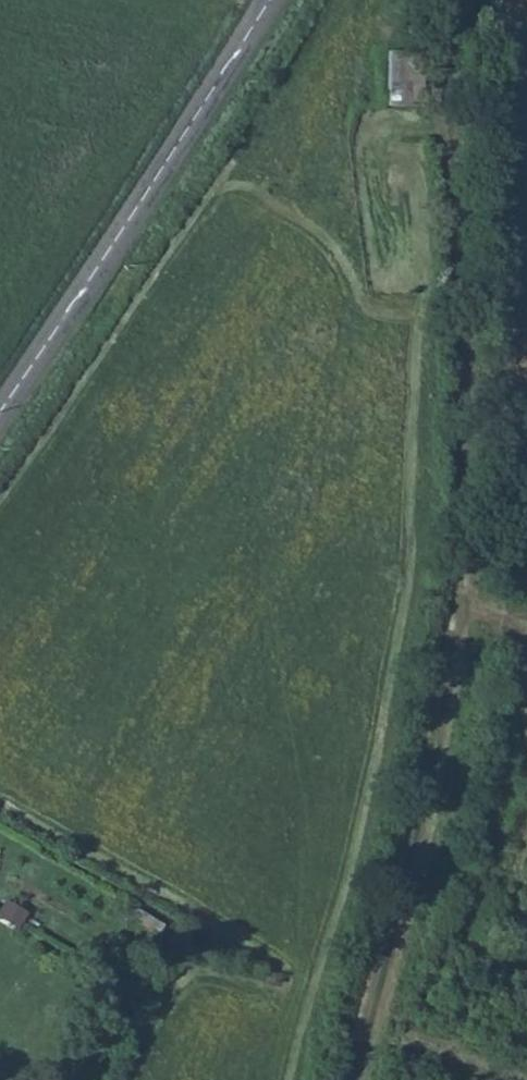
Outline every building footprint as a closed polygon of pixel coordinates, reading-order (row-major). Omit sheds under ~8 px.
[(403,111),(439,110),(436,61),(402,62),(403,111)] [(0,915),(0,916),(19,926),(26,913),(7,902),(0,915)]
